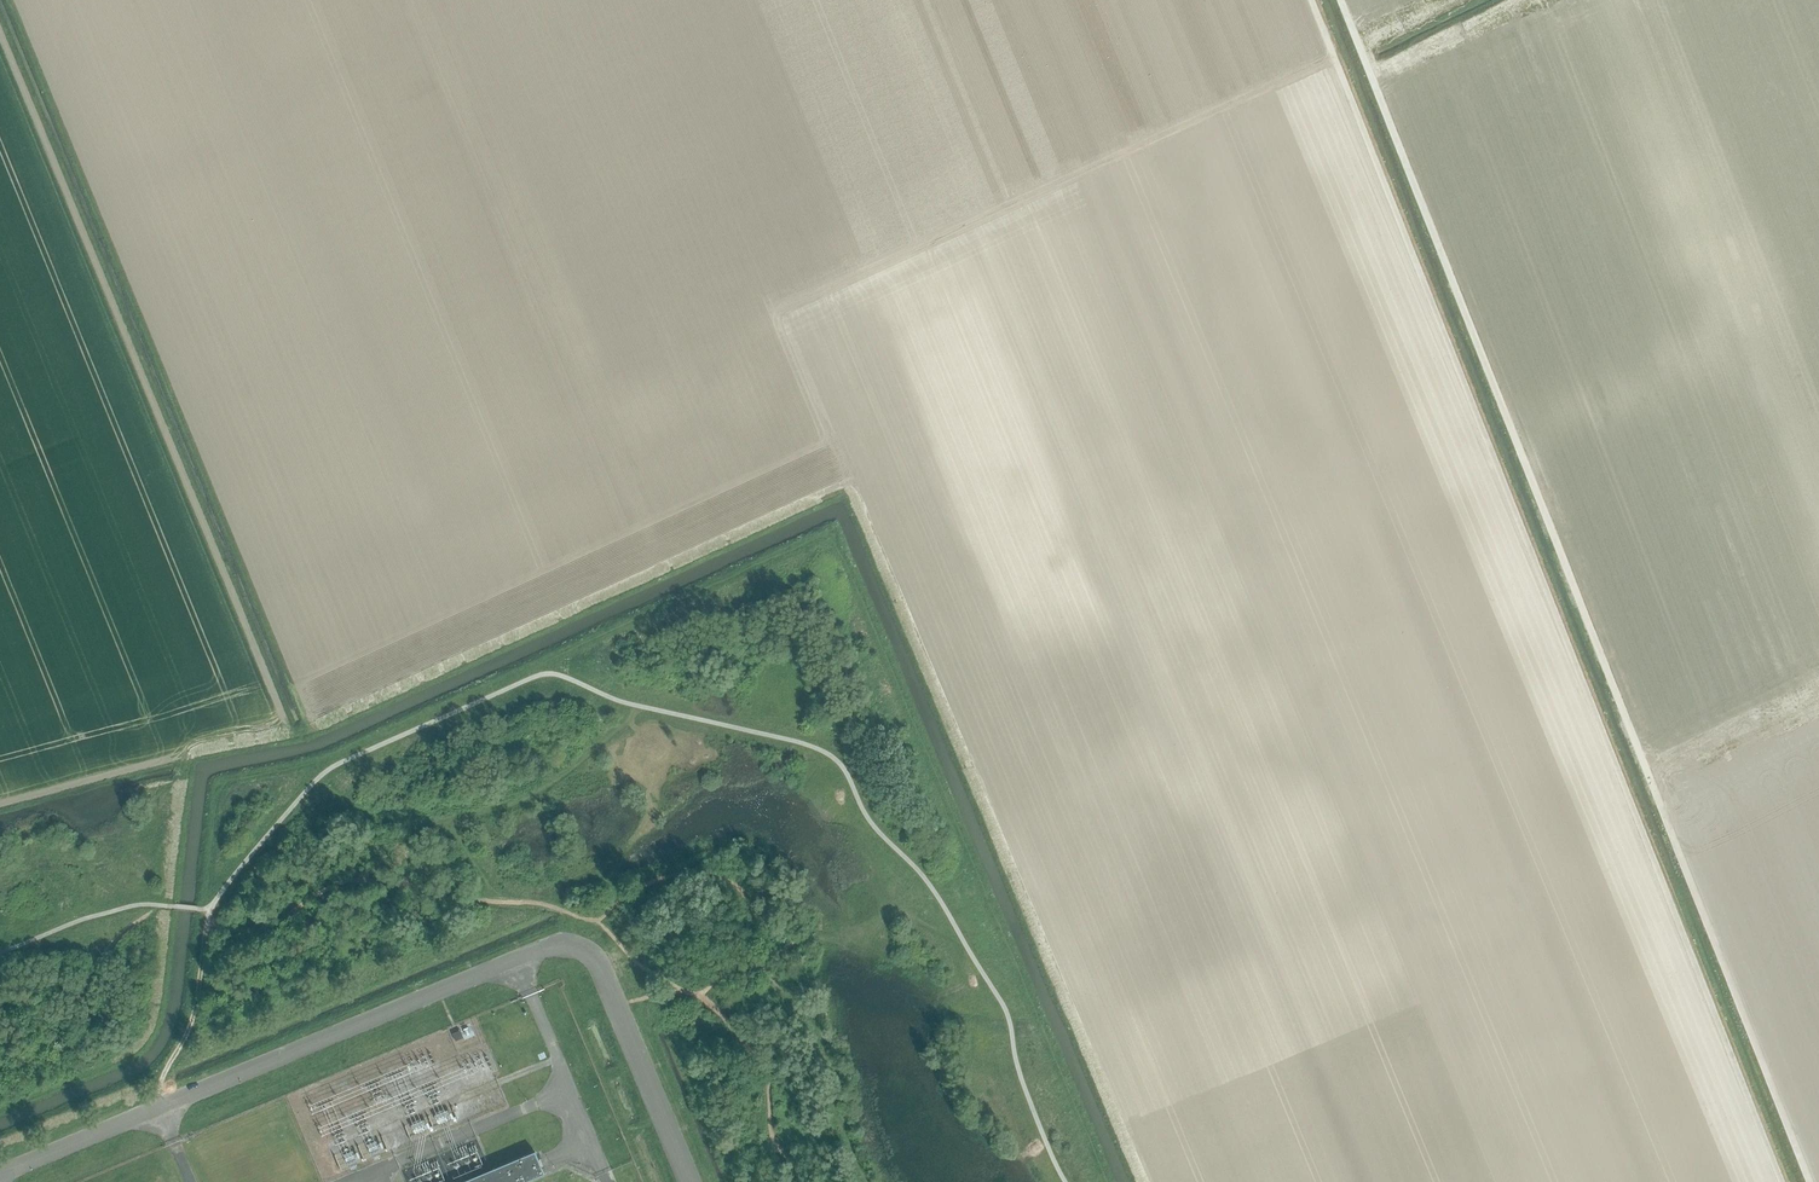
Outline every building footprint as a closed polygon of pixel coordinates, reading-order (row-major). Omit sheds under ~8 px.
[(463,1038),(460,1030),(452,1034),(455,1041),(463,1038)] [(462,1181),(524,1181),(544,1174),(535,1152),(462,1181)]
